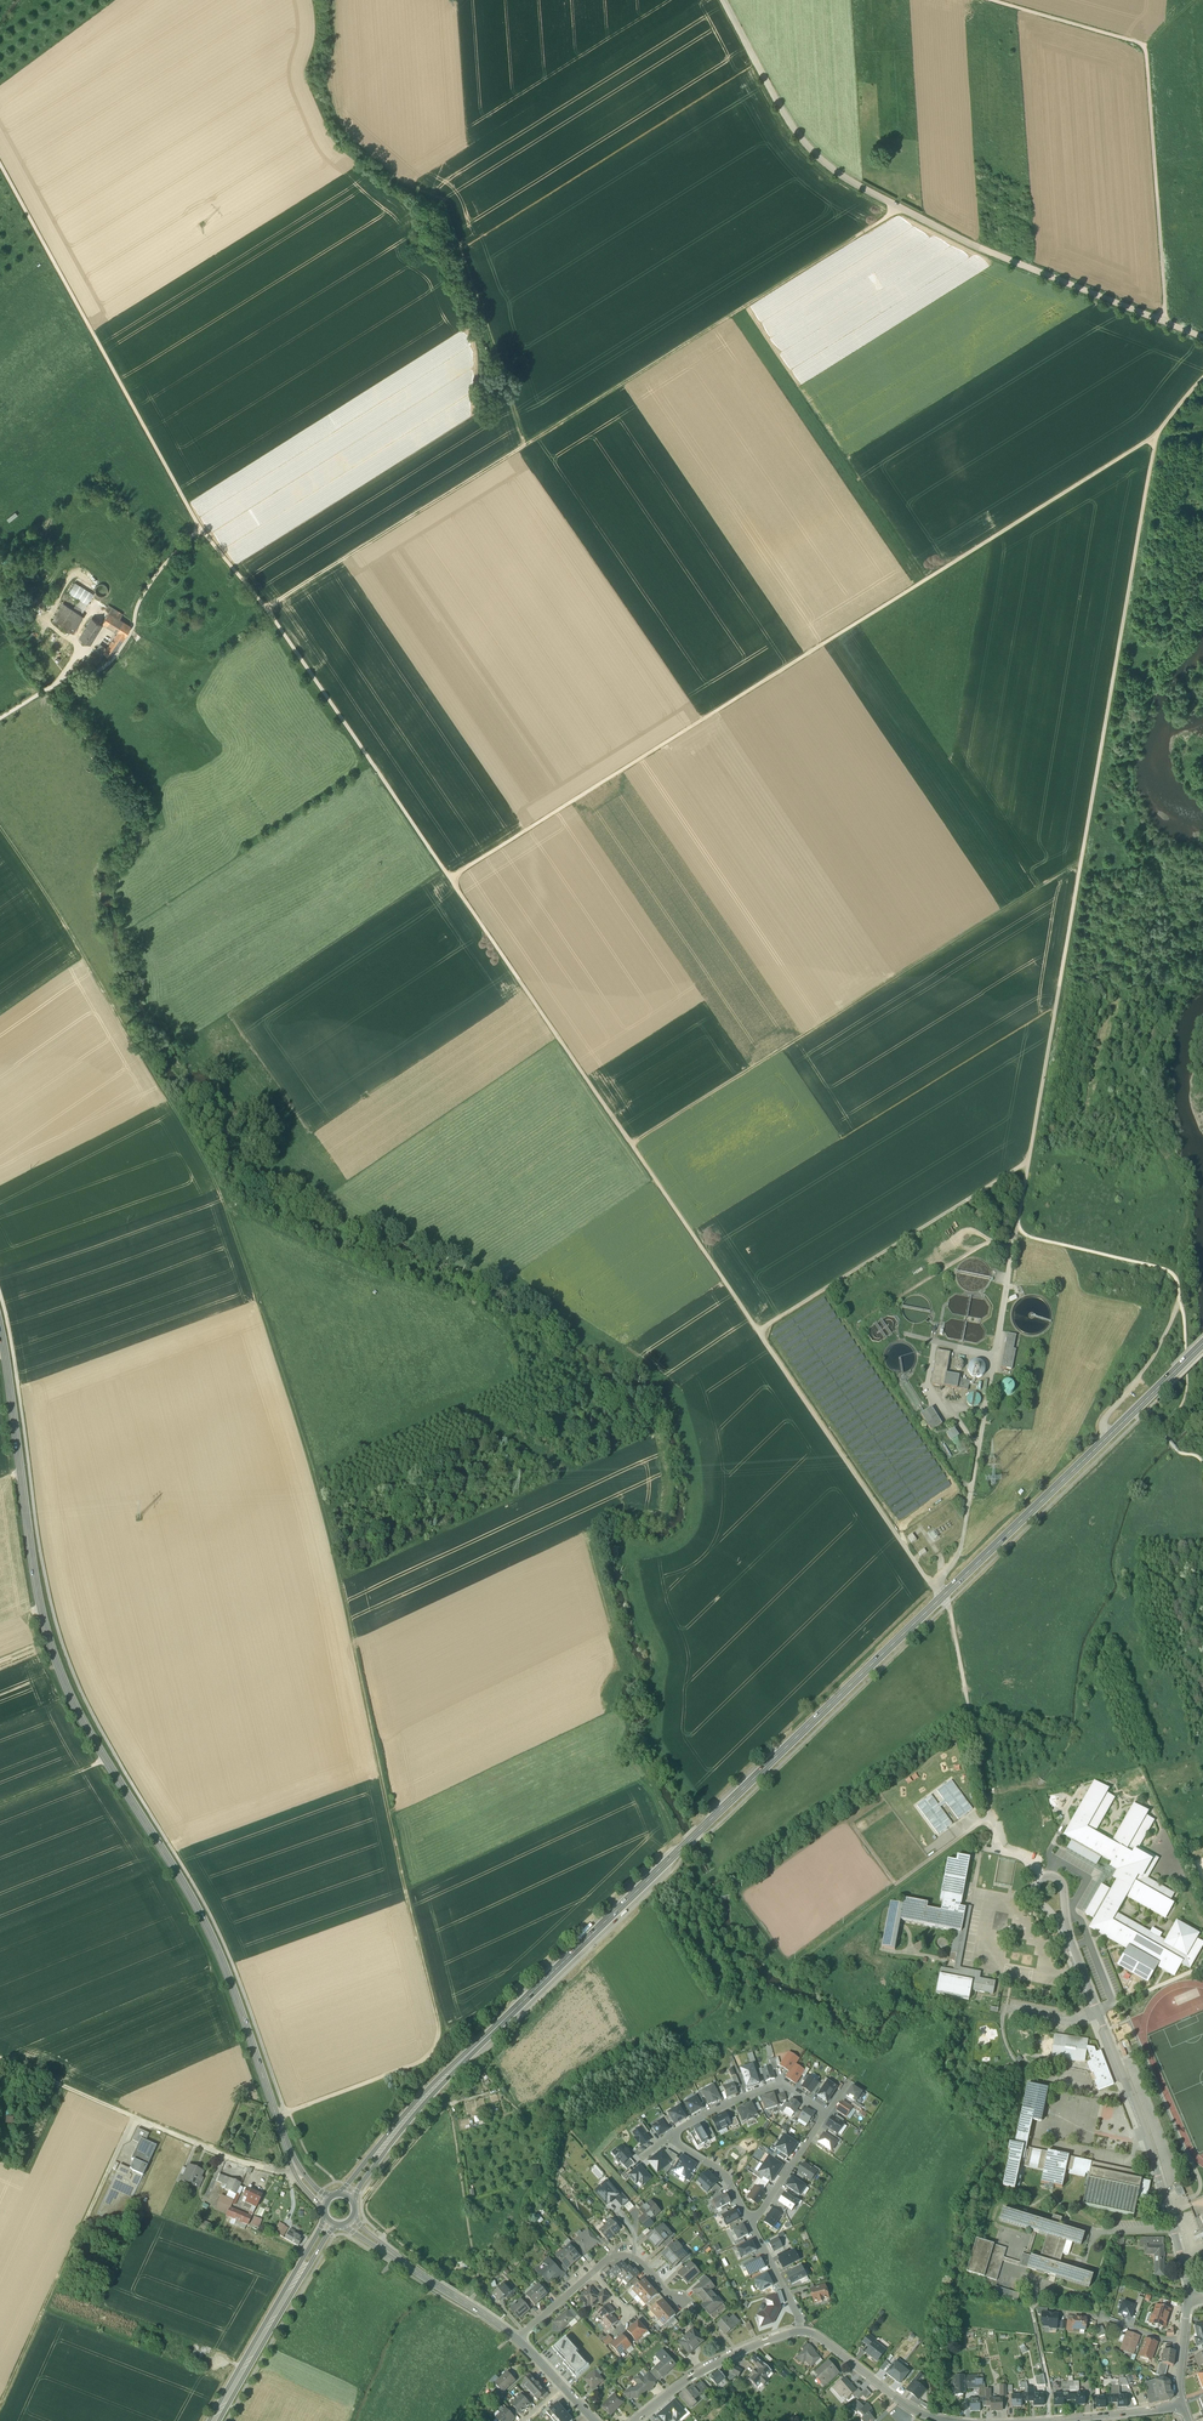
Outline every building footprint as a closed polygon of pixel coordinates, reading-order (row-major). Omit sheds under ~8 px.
[(69,594),(78,600),(87,605),(93,593),(75,583),(69,594)] [(107,593),(108,590),(107,588),(106,586),(104,585),(101,584),(99,585),(97,586),(96,588),(95,590),(96,593),(97,595),(99,596),(102,597),(104,596),(106,595),(107,593)] [(87,605),(78,600),(73,610),(81,615),(87,605)] [(84,617),(81,615),(73,610),(62,604),(52,621),(73,634),(84,617)] [(123,614),(112,608),(109,612),(108,613),(119,620),(123,614)] [(118,632),(107,650),(105,654),(110,657),(129,630),(131,627),(119,620),(108,613),(103,623),(118,632)] [(102,625),(91,619),(80,639),(91,645),(102,625)] [(107,650),(100,645),(94,654),(101,659),(105,654),(107,650)] [(874,1324),(884,1339),(899,1329),(890,1314),(874,1324)] [(1019,1336),(1007,1333),(1001,1367),(1012,1369),(1019,1336)] [(950,1353),(937,1351),(934,1372),(932,1384),(968,1391),(969,1381),(959,1380),(959,1377),(946,1374),(950,1353)] [(973,1378),(976,1378),(979,1378),(982,1376),(984,1374),(985,1371),(985,1368),(984,1365),(982,1363),(980,1362),(977,1361),(974,1361),(971,1363),(969,1365),(968,1368),(968,1371),(969,1374),(971,1376),(973,1378)] [(1005,1394),(1008,1395),(1010,1394),(1013,1393),(1014,1391),(1015,1388),(1014,1386),(1013,1384),(1010,1382),(1008,1382),(1005,1382),(1003,1383),(1002,1386),(1001,1388),(1002,1391),(1003,1393),(1005,1394)] [(972,1406),(975,1407),(977,1406),(980,1404),(981,1402),(981,1399),(980,1396),(979,1394),(976,1393),(974,1393),(971,1394),(969,1395),(968,1398),(967,1400),(968,1403),(970,1405),(972,1406)] [(932,1408),(921,1415),(931,1432),(942,1425),(932,1408)] [(945,1435),(950,1443),(958,1437),(954,1429),(945,1435)] [(934,1541),(940,1538),(934,1528),(929,1532),(934,1541)] [(912,1534),(908,1536),(912,1543),(916,1540),(912,1534)] [(946,1802),(958,1819),(972,1809),(951,1781),(937,1791),(944,1800),(946,1802)] [(1072,1823),(1076,1825),(1069,1837),(1073,1839),(1068,1848),(1096,1864),(1102,1855),(1121,1866),(1123,1872),(1111,1891),(1102,1886),(1086,1914),(1095,1920),(1093,1924),(1101,1928),(1102,1928),(1105,1930),(1103,1934),(1128,1949),(1118,1965),(1148,1982),(1157,1966),(1163,1969),(1165,1965),(1177,1971),(1181,1964),(1189,1968),(1202,1944),(1195,1939),(1197,1935),(1177,1923),(1166,1943),(1156,1938),(1155,1941),(1150,1938),(1152,1935),(1113,1913),(1115,1910),(1117,1911),(1124,1899),(1122,1898),(1124,1894),(1165,1918),(1171,1908),(1167,1906),(1173,1895),(1141,1877),(1150,1861),(1135,1852),(1153,1820),(1142,1814),(1144,1810),(1135,1805),(1111,1846),(1108,1844),(1108,1843),(1096,1836),(1096,1837),(1092,1835),(1113,1798),(1102,1792),(1104,1788),(1095,1782),(1072,1823)] [(938,1833),(952,1823),(940,1807),(938,1804),(931,1795),(917,1805),(938,1833)] [(947,1860),(943,1883),(965,1887),(970,1858),(957,1855),(956,1861),(947,1860)] [(707,1881),(718,1874),(714,1869),(704,1876),(707,1881)] [(965,1887),(943,1883),(940,1901),(943,1902),(941,1912),(927,1909),(928,1904),(904,1899),(902,1912),(900,1921),(955,1931),(961,1932),(966,1906),(961,1905),(965,1887)] [(889,1910),(882,1948),(895,1950),(900,1921),(902,1912),(891,1910),(889,1910)] [(955,1931),(951,1953),(957,1954),(961,1932),(955,1931)] [(959,1971),(941,1968),(940,1975),(973,1981),(972,1985),(980,1986),(978,1992),(993,1994),(996,1982),(980,1979),(981,1972),(959,1968),(959,1971)] [(940,1975),(939,1975),(936,1994),(969,2000),(972,1985),(973,1981),(940,1975)] [(1094,2048),(1086,2046),(1087,2040),(1079,2039),(1080,2038),(1079,2038),(1079,2040),(1064,2037),(1064,2036),(1056,2035),(1054,2044),(1053,2054),(1052,2057),(1060,2058),(1060,2059),(1066,2059),(1070,2059),(1070,2060),(1076,2061),(1076,2060),(1084,2061),(1085,2059),(1086,2050),(1088,2050),(1092,2061),(1088,2062),(1091,2072),(1093,2071),(1097,2080),(1095,2081),(1098,2090),(1114,2084),(1101,2051),(1096,2052),(1094,2048)] [(781,2066),(790,2072),(795,2065),(799,2060),(789,2054),(781,2066)] [(771,2068),(773,2071),(778,2070),(777,2067),(780,2066),(778,2058),(769,2061),(771,2068)] [(790,2072),(786,2078),(796,2084),(802,2075),(804,2071),(795,2065),(790,2072)] [(752,2066),(741,2070),(747,2088),(759,2084),(754,2071),(752,2066)] [(771,2068),(762,2070),(766,2082),(775,2079),(773,2071),(771,2068)] [(732,2078),(734,2084),(736,2088),(740,2086),(736,2076),(732,2078)] [(818,2083),(809,2077),(802,2088),(811,2094),(812,2092),(818,2083)] [(821,2085),(820,2088),(823,2090),(828,2082),(829,2081),(826,2078),(821,2085)] [(396,2088),(401,2093),(406,2087),(401,2082),(396,2088)] [(823,2090),(818,2097),(827,2103),(837,2088),(828,2082),(823,2090)] [(821,2085),(818,2083),(812,2092),(815,2094),(820,2088),(821,2085)] [(724,2088),(727,2097),(738,2093),(736,2088),(734,2084),(724,2088)] [(713,2085),(702,2091),(705,2097),(709,2105),(712,2103),(713,2104),(717,2102),(716,2101),(720,2099),(716,2091),(713,2085)] [(1039,2087),(1027,2085),(1014,2145),(1009,2144),(1008,2152),(1010,2152),(1003,2187),(1015,2189),(1020,2166),(1021,2160),(1024,2161),(1025,2155),(1036,2106),(1044,2108),(1045,2103),(1037,2101),(1039,2087)] [(853,2087),(847,2096),(854,2101),(856,2102),(858,2098),(861,2100),(864,2095),(853,2087)] [(699,2093),(694,2096),(695,2098),(696,2098),(700,2105),(704,2103),(701,2098),(699,2093)] [(784,2094),(777,2096),(781,2107),(783,2106),(786,2102),(787,2101),(784,2094)] [(762,2099),(766,2110),(777,2106),(774,2095),(762,2099)] [(695,2098),(685,2104),(692,2115),(702,2109),(700,2105),(696,2098),(695,2098)] [(800,2105),(792,2100),(786,2109),(794,2114),(800,2105)] [(856,2102),(854,2101),(852,2104),(861,2110),(863,2107),(856,2102)] [(682,2113),(685,2111),(680,2102),(677,2104),(679,2107),(682,2113)] [(780,2111),(783,2113),(789,2105),(786,2102),(780,2111)] [(842,2102),(837,2111),(846,2117),(852,2109),(850,2107),(842,2102)] [(758,2103),(752,2106),(755,2113),(761,2110),(758,2103)] [(861,2110),(852,2104),(850,2107),(852,2109),(859,2113),(861,2110)] [(743,2108),(738,2111),(743,2122),(747,2120),(748,2121),(753,2119),(752,2117),(756,2115),(755,2113),(752,2106),(751,2105),(746,2107),(746,2106),(743,2108)] [(673,2122),(675,2125),(686,2119),(682,2113),(679,2107),(668,2113),(669,2115),(673,2122)] [(815,2115),(806,2109),(803,2114),(800,2119),(808,2125),(815,2115)] [(803,2114),(800,2112),(794,2121),(797,2123),(800,2119),(803,2114)] [(726,2113),(712,2120),(718,2131),(731,2125),(729,2121),(726,2113)] [(662,2121),(666,2127),(670,2125),(669,2124),(665,2117),(664,2115),(660,2118),(662,2121)] [(837,2116),(835,2119),(842,2124),(844,2121),(837,2116)] [(729,2121),(731,2125),(732,2128),(739,2125),(736,2118),(729,2121)] [(833,2118),(829,2123),(830,2124),(827,2127),(830,2129),(838,2134),(844,2125),(842,2124),(835,2119),(833,2118)] [(653,2128),(659,2137),(668,2130),(666,2127),(662,2121),(653,2128)] [(649,2132),(642,2123),(638,2126),(641,2129),(645,2135),(649,2132)] [(694,2141),(698,2148),(709,2141),(704,2132),(701,2126),(697,2128),(698,2130),(690,2135),(694,2141)] [(711,2128),(704,2132),(709,2141),(716,2138),(711,2128)] [(152,2144),(146,2141),(149,2134),(138,2129),(132,2140),(139,2143),(131,2159),(134,2160),(130,2169),(120,2165),(116,2172),(126,2176),(125,2178),(129,2180),(131,2176),(130,2175),(131,2171),(143,2176),(157,2146),(152,2144)] [(641,2129),(634,2134),(637,2138),(635,2139),(638,2143),(640,2142),(643,2145),(649,2140),(645,2135),(641,2129)] [(838,2134),(830,2129),(828,2132),(833,2136),(836,2137),(838,2134)] [(788,2134),(786,2137),(795,2143),(797,2140),(788,2134)] [(831,2152),(837,2143),(831,2139),(824,2135),(818,2143),(824,2147),(831,2152)] [(785,2136),(780,2143),(792,2151),(797,2144),(795,2143),(786,2137),(785,2136)] [(836,2137),(833,2136),(831,2139),(837,2143),(839,2145),(842,2141),(836,2137)] [(780,2143),(776,2150),(777,2151),(786,2157),(788,2158),(792,2151),(780,2143)] [(616,2150),(611,2154),(619,2162),(620,2160),(623,2164),(630,2159),(629,2157),(630,2155),(629,2153),(629,2152),(627,2150),(626,2150),(623,2147),(617,2151),(616,2150)] [(769,2156),(775,2160),(777,2156),(775,2154),(768,2149),(765,2154),(769,2156)] [(668,2150),(665,2153),(671,2160),(669,2162),(672,2165),(676,2158),(677,2156),(668,2150)] [(661,2167),(669,2162),(671,2160),(665,2153),(663,2151),(649,2161),(653,2166),(657,2172),(662,2168),(661,2167)] [(777,2151),(775,2154),(777,2156),(784,2160),(786,2157),(777,2151)] [(1090,2169),(1025,2155),(1024,2161),(1021,2160),(1020,2166),(1043,2171),(1041,2183),(1062,2188),(1066,2170),(1069,2171),(1069,2174),(1085,2178),(1086,2174),(1089,2175),(1090,2169)] [(675,2168),(673,2171),(686,2180),(691,2173),(696,2164),(688,2159),(687,2160),(685,2158),(685,2157),(683,2156),(680,2160),(675,2168)] [(769,2156),(763,2165),(778,2174),(783,2166),(775,2160),(769,2156)] [(676,2158),(672,2165),(675,2168),(680,2160),(676,2158)] [(630,2159),(623,2164),(623,2165),(627,2170),(629,2168),(635,2164),(630,2159)] [(800,2171),(798,2173),(804,2178),(811,2182),(817,2173),(812,2170),(804,2164),(802,2167),(801,2166),(799,2170),(800,2171)] [(204,2172),(189,2165),(185,2175),(182,2181),(197,2187),(204,2172)] [(763,2165),(758,2173),(764,2177),(772,2183),(778,2174),(763,2165)] [(633,2172),(629,2175),(630,2177),(636,2183),(639,2181),(643,2185),(651,2178),(640,2166),(633,2172)] [(627,2170),(621,2176),(626,2181),(630,2177),(629,2175),(633,2172),(629,2168),(627,2170)] [(1141,2180),(1090,2169),(1089,2175),(1083,2205),(1134,2216),(1138,2198),(1141,2180)] [(121,2224),(137,2189),(143,2176),(131,2171),(130,2175),(131,2176),(129,2180),(125,2178),(126,2176),(116,2172),(113,2179),(97,2213),(121,2224)] [(759,2178),(762,2180),(764,2177),(758,2173),(755,2171),(753,2174),(759,2178)] [(702,2177),(698,2181),(702,2185),(703,2184),(709,2191),(710,2190),(716,2184),(718,2181),(715,2179),(714,2179),(712,2177),(713,2176),(708,2172),(702,2178),(702,2177)] [(180,2173),(176,2181),(181,2183),(182,2181),(185,2175),(180,2173)] [(691,2173),(686,2180),(690,2182),(694,2175),(691,2173)] [(236,2195),(241,2183),(229,2178),(219,2174),(216,2181),(226,2185),(224,2189),(236,2195)] [(802,2181),(796,2176),(794,2179),(803,2185),(805,2182),(802,2181)] [(762,2180),(759,2178),(755,2185),(764,2190),(768,2184),(762,2180)] [(803,2185),(794,2179),(792,2178),(786,2187),(793,2192),(799,2196),(800,2196),(806,2187),(803,2185)] [(1141,2180),(1138,2198),(1147,2200),(1151,2182),(1141,2180)] [(617,2195),(607,2184),(597,2193),(607,2204),(615,2197),(617,2195)] [(721,2189),(716,2184),(710,2190),(715,2195),(721,2189)] [(254,2192),(250,2190),(252,2187),(249,2186),(244,2196),(250,2199),(248,2204),(253,2206),(256,2208),(261,2196),(254,2192)] [(1182,2186),(1175,2189),(1177,2194),(1180,2193),(1182,2196),(1185,2195),(1182,2186)] [(765,2193),(755,2187),(747,2198),(757,2205),(765,2193)] [(621,2192),(617,2195),(615,2197),(622,2205),(628,2200),(621,2192)] [(711,2197),(714,2202),(723,2197),(720,2192),(711,2197)] [(230,2207),(233,2200),(222,2195),(219,2202),(230,2207)] [(727,2205),(731,2203),(726,2195),(723,2197),(714,2202),(713,2203),(717,2210),(721,2208),(727,2205)] [(792,2212),(797,2203),(794,2201),(785,2195),(779,2203),(788,2209),(792,2212)] [(641,2202),(636,2206),(641,2212),(641,2211),(646,2206),(641,2202)] [(646,2206),(641,2211),(641,2212),(645,2216),(639,2221),(647,2229),(653,2224),(650,2220),(660,2212),(653,2204),(653,2203),(652,2202),(650,2202),(649,2203),(649,2204),(646,2206)] [(777,2207),(785,2213),(788,2209),(779,2203),(777,2207)] [(251,2216),(230,2207),(226,2216),(241,2223),(246,2225),(247,2225),(251,2216)] [(785,2213),(777,2207),(774,2211),(781,2216),(783,2217),(786,2213),(785,2213)] [(728,2213),(727,2209),(717,2214),(719,2218),(728,2213)] [(1051,2224),(1003,2209),(999,2221),(1033,2231),(1036,2232),(1047,2236),(1067,2242),(1081,2246),(1085,2234),(1059,2227),(1051,2224)] [(740,2219),(735,2210),(721,2217),(726,2226),(740,2219)] [(774,2211),(773,2211),(765,2223),(773,2228),(781,2216),(774,2211)] [(1053,2216),(1051,2224),(1059,2227),(1062,2218),(1053,2216)] [(262,2219),(254,2217),(251,2226),(259,2229),(262,2219)] [(616,2225),(611,2220),(609,2219),(607,2221),(608,2223),(609,2224),(606,2227),(614,2236),(620,2230),(616,2225)] [(202,2220),(200,2225),(211,2230),(213,2224),(202,2220)] [(280,2222),(278,2226),(279,2227),(276,2233),(282,2237),(288,2227),(280,2222)] [(625,2229),(619,2223),(616,2225),(620,2230),(622,2232),(625,2229)] [(748,2235),(743,2226),(738,2228),(734,2231),(739,2240),(743,2238),(748,2235)] [(614,2236),(606,2227),(600,2232),(604,2238),(607,2241),(608,2241),(614,2236)] [(648,2238),(648,2239),(657,2249),(663,2243),(670,2237),(671,2236),(667,2231),(666,2231),(663,2227),(661,2227),(654,2233),(648,2238)] [(300,2237),(294,2234),(295,2232),(290,2229),(288,2233),(290,2235),(287,2240),(298,2246),(301,2241),(299,2239),(300,2237)] [(588,2230),(582,2235),(583,2236),(576,2242),(582,2248),(579,2251),(582,2254),(585,2252),(586,2254),(587,2253),(598,2243),(599,2242),(596,2239),(588,2230)] [(654,2233),(651,2230),(645,2235),(648,2238),(654,2233)] [(1029,2256),(1036,2232),(1033,2231),(1027,2250),(1024,2249),(1022,2254),(1029,2256)] [(1059,2266),(1067,2242),(1047,2236),(1040,2259),(1029,2256),(1022,2254),(1020,2262),(1019,2266),(1089,2288),(1093,2276),(1059,2266)] [(604,2243),(599,2237),(596,2239),(599,2242),(598,2243),(601,2246),(604,2243)] [(670,2237),(663,2243),(665,2246),(672,2240),(670,2237)] [(745,2241),(743,2238),(739,2240),(733,2243),(735,2246),(745,2241)] [(1125,2238),(1120,2238),(1116,2250),(1119,2250),(1120,2248),(1122,2249),(1123,2246),(1124,2242),(1125,2238)] [(1164,2238),(1141,2238),(1141,2246),(1144,2245),(1149,2245),(1149,2251),(1155,2253),(1155,2270),(1155,2276),(1164,2276),(1164,2258),(1164,2253),(1164,2246),(1164,2238)] [(778,2239),(769,2244),(774,2252),(783,2247),(778,2239)] [(997,2281),(1002,2261),(1004,2257),(1006,2249),(994,2245),(994,2244),(976,2239),(966,2272),(984,2277),(997,2281)] [(746,2244),(745,2241),(740,2244),(735,2246),(737,2249),(738,2249),(746,2244)] [(570,2247),(574,2251),(577,2249),(571,2242),(568,2245),(570,2247)] [(672,2242),(666,2247),(668,2250),(675,2244),(672,2242)] [(756,2251),(751,2242),(746,2244),(738,2249),(743,2258),(756,2251)] [(668,2250),(662,2255),(668,2261),(680,2251),(682,2249),(676,2243),(675,2244),(668,2250)] [(570,2247),(568,2249),(568,2250),(568,2251),(565,2253),(574,2264),(580,2258),(574,2251),(570,2247)] [(778,2255),(780,2260),(786,2257),(785,2255),(789,2254),(787,2250),(778,2255)] [(565,2253),(563,2251),(557,2257),(563,2264),(567,2269),(568,2269),(574,2264),(565,2253)] [(680,2251),(668,2261),(673,2268),(681,2262),(686,2257),(680,2251)] [(780,2260),(778,2261),(780,2266),(781,2265),(783,2269),(799,2260),(794,2251),(789,2254),(785,2255),(786,2257),(780,2260)] [(587,2254),(584,2257),(589,2263),(592,2260),(587,2254)] [(688,2254),(686,2257),(681,2262),(683,2264),(691,2257),(688,2254)] [(744,2266),(754,2261),(752,2257),(741,2263),(743,2266),(744,2266)] [(754,2261),(744,2266),(750,2276),(766,2268),(760,2257),(754,2261)] [(1002,2261),(1019,2266),(1020,2262),(1004,2257),(1002,2261)] [(558,2269),(549,2259),(537,2270),(548,2282),(557,2274),(555,2272),(558,2269)] [(613,2272),(611,2273),(616,2278),(617,2277),(627,2268),(623,2263),(618,2267),(613,2272)] [(684,2268),(678,2273),(679,2274),(680,2273),(683,2276),(682,2277),(687,2284),(700,2273),(699,2273),(697,2275),(692,2269),(694,2267),(690,2263),(684,2268)] [(567,2269),(563,2264),(560,2267),(566,2273),(569,2270),(568,2269),(567,2269)] [(791,2269),(793,2272),(801,2268),(802,2267),(801,2264),(791,2269)] [(629,2266),(627,2268),(617,2277),(622,2281),(623,2280),(633,2271),(629,2266)] [(566,2273),(561,2267),(558,2269),(555,2272),(557,2274),(560,2278),(566,2273)] [(793,2272),(787,2276),(792,2285),(806,2278),(801,2268),(793,2272)] [(635,2269),(633,2271),(623,2280),(628,2285),(630,2282),(636,2278),(639,2274),(635,2269)] [(705,2275),(698,2280),(701,2283),(706,2279),(707,2278),(705,2275)] [(773,2286),(767,2275),(755,2281),(761,2292),(773,2286)] [(701,2283),(698,2286),(695,2288),(695,2289),(695,2290),(695,2291),(695,2292),(702,2300),(704,2301),(706,2301),(707,2305),(704,2307),(710,2314),(722,2303),(713,2291),(711,2293),(707,2289),(711,2285),(706,2279),(701,2283)] [(649,2285),(644,2280),(641,2283),(635,2288),(633,2290),(637,2295),(649,2285)] [(539,2285),(533,2291),(541,2300),(547,2294),(541,2287),(539,2285)] [(550,2291),(544,2285),(541,2287),(547,2294),(550,2291)] [(649,2285),(637,2295),(641,2300),(653,2290),(649,2285)] [(825,2285),(810,2290),(814,2302),(818,2301),(818,2302),(820,2303),(822,2302),(823,2300),(823,2298),(828,2296),(828,2298),(829,2298),(825,2285)] [(503,2286),(493,2295),(500,2302),(505,2297),(510,2293),(503,2286)] [(598,2295),(591,2287),(580,2297),(583,2300),(589,2301),(591,2303),(590,2303),(592,2306),(600,2300),(600,2299),(598,2297),(599,2296),(598,2295)] [(993,2294),(1019,2299),(1020,2292),(995,2287),(993,2294)] [(604,2290),(598,2295),(599,2296),(598,2297),(600,2299),(600,2300),(603,2303),(610,2297),(604,2290)] [(653,2290),(641,2300),(646,2305),(654,2298),(657,2295),(653,2290)] [(533,2291),(527,2296),(528,2298),(534,2304),(535,2305),(541,2300),(533,2291)] [(781,2291),(775,2293),(776,2296),(779,2305),(780,2304),(785,2303),(781,2291)] [(510,2293),(505,2297),(508,2300),(514,2294),(512,2292),(510,2293)] [(764,2313),(756,2316),(761,2328),(773,2323),(781,2308),(780,2304),(779,2305),(776,2296),(765,2299),(767,2307),(764,2313)] [(1138,2297),(1135,2306),(1133,2311),(1138,2312),(1143,2298),(1138,2297)] [(534,2304),(528,2298),(526,2301),(530,2306),(531,2307),(534,2304)] [(1170,2301),(1162,2299),(1159,2307),(1167,2310),(1170,2301)] [(526,2301),(525,2300),(522,2302),(527,2308),(530,2306),(526,2301)] [(667,2305),(662,2300),(658,2303),(653,2308),(651,2310),(655,2315),(667,2305)] [(521,2301),(516,2305),(515,2305),(514,2306),(516,2307),(513,2310),(512,2308),(511,2309),(520,2318),(526,2313),(525,2312),(528,2309),(527,2308),(522,2302),(521,2301)] [(1118,2315),(1130,2319),(1133,2311),(1135,2306),(1123,2302),(1118,2315)] [(603,2309),(597,2313),(604,2321),(611,2314),(612,2314),(615,2311),(608,2304),(603,2309)] [(671,2310),(667,2305),(655,2315),(659,2320),(671,2310)] [(1159,2307),(1156,2306),(1151,2323),(1160,2325),(1161,2327),(1163,2327),(1165,2327),(1168,2316),(1169,2316),(1171,2310),(1169,2309),(1168,2310),(1167,2310),(1159,2307)] [(578,2315),(572,2309),(568,2312),(574,2319),(578,2315)] [(671,2310),(659,2320),(664,2325),(668,2321),(674,2316),(675,2315),(671,2310)] [(567,2311),(554,2322),(561,2330),(574,2319),(568,2312),(567,2311)] [(1047,2313),(1042,2313),(1042,2315),(1041,2320),(1044,2320),(1043,2326),(1050,2327),(1052,2326),(1056,2326),(1056,2328),(1057,2326),(1058,2324),(1058,2322),(1057,2321),(1058,2314),(1047,2313)] [(611,2314),(604,2321),(600,2323),(607,2331),(612,2326),(618,2321),(612,2314),(611,2314)] [(733,2314),(728,2319),(735,2326),(740,2322),(733,2314)] [(728,2319),(726,2316),(717,2324),(726,2335),(735,2326),(728,2319)] [(1086,2319),(1075,2317),(1073,2318),(1073,2321),(1072,2329),(1073,2329),(1080,2330),(1080,2333),(1084,2334),(1084,2330),(1085,2330),(1085,2328),(1086,2328),(1087,2327),(1087,2325),(1086,2324),(1086,2319)] [(647,2331),(638,2321),(633,2326),(642,2336),(647,2331)] [(753,2330),(749,2322),(745,2324),(749,2332),(753,2330)] [(1195,2326),(1198,2338),(1195,2339),(1197,2346),(1202,2345),(1202,2324),(1195,2326)] [(642,2336),(633,2326),(627,2331),(631,2335),(636,2341),(642,2336)] [(693,2329),(682,2339),(686,2344),(683,2347),(684,2348),(690,2354),(690,2353),(704,2341),(693,2329)] [(1139,2337),(1127,2333),(1121,2350),(1133,2354),(1139,2337)] [(547,2339),(544,2341),(548,2346),(551,2343),(551,2344),(556,2339),(553,2335),(548,2339),(547,2339)] [(608,2335),(603,2340),(607,2345),(612,2340),(608,2335)] [(626,2340),(622,2335),(616,2340),(625,2351),(631,2346),(626,2340)] [(876,2341),(869,2335),(863,2342),(863,2343),(864,2341),(871,2346),(873,2343),(874,2343),(876,2341)] [(553,2349),(565,2363),(577,2352),(578,2351),(566,2337),(553,2349)] [(1157,2343),(1146,2339),(1140,2356),(1146,2359),(1147,2357),(1151,2359),(1157,2343)] [(625,2351),(616,2340),(611,2345),(620,2355),(625,2351)] [(874,2343),(873,2343),(871,2346),(866,2353),(867,2352),(874,2358),(874,2359),(876,2361),(878,2361),(886,2351),(880,2346),(879,2348),(874,2343)] [(804,2350),(797,2357),(801,2361),(804,2358),(811,2366),(815,2363),(820,2358),(812,2350),(813,2349),(809,2346),(804,2350)] [(690,2354),(684,2348),(680,2352),(685,2358),(690,2354)] [(676,2365),(662,2350),(657,2355),(663,2361),(654,2369),(656,2371),(661,2377),(663,2378),(667,2374),(667,2373),(676,2365)] [(1165,2351),(1164,2351),(1162,2364),(1168,2365),(1173,2366),(1175,2352),(1171,2351),(1165,2351)] [(589,2365),(577,2352),(565,2363),(563,2364),(575,2378),(589,2365)] [(756,2369),(751,2374),(753,2375),(749,2379),(747,2378),(757,2387),(761,2383),(764,2385),(768,2381),(768,2380),(774,2374),(771,2372),(772,2371),(764,2363),(763,2364),(755,2356),(750,2360),(759,2369),(757,2370),(756,2369)] [(828,2361),(816,2373),(819,2377),(817,2378),(824,2386),(828,2382),(829,2382),(839,2373),(832,2379),(829,2375),(836,2370),(828,2361)] [(885,2362),(880,2369),(883,2371),(888,2364),(885,2362)] [(893,2379),(902,2368),(895,2362),(886,2374),(893,2379)] [(1162,2364),(1160,2363),(1156,2375),(1163,2379),(1164,2379),(1168,2365),(1162,2364)] [(742,2370),(733,2365),(729,2372),(730,2372),(736,2376),(738,2377),(742,2370)] [(902,2368),(893,2379),(900,2385),(909,2373),(902,2368)] [(595,2371),(584,2380),(592,2389),(592,2390),(596,2386),(603,2381),(595,2371)] [(661,2377),(656,2371),(651,2375),(656,2381),(661,2377)] [(713,2374),(709,2378),(717,2387),(726,2379),(724,2377),(719,2371),(714,2375),(713,2374)] [(499,2380),(495,2384),(503,2392),(515,2381),(507,2372),(499,2380)] [(730,2372),(724,2377),(726,2379),(729,2382),(736,2376),(730,2372)] [(910,2385),(913,2387),(916,2383),(917,2384),(923,2376),(920,2374),(914,2381),(913,2381),(910,2385)] [(648,2377),(645,2380),(640,2375),(638,2377),(638,2376),(636,2377),(637,2378),(634,2380),(639,2386),(636,2389),(636,2388),(633,2391),(631,2392),(634,2396),(637,2399),(647,2390),(648,2391),(655,2385),(654,2384),(648,2378),(648,2377)] [(656,2381),(651,2375),(648,2378),(654,2384),(657,2381),(656,2381)] [(1043,2375),(1035,2377),(1037,2385),(1046,2385),(1043,2375)] [(965,2376),(955,2377),(955,2382),(952,2382),(952,2389),(953,2389),(953,2394),(955,2394),(956,2396),(963,2396),(963,2392),(965,2392),(965,2389),(965,2377),(965,2376)] [(979,2376),(965,2377),(965,2389),(979,2388),(979,2376)] [(496,2377),(491,2382),(494,2385),(495,2384),(499,2380),(496,2377)] [(546,2393),(539,2386),(540,2385),(538,2383),(537,2383),(531,2377),(527,2381),(526,2380),(524,2382),(524,2383),(523,2384),(526,2386),(525,2387),(535,2398),(535,2397),(538,2400),(539,2399),(542,2397),(541,2397),(546,2393)] [(845,2378),(833,2388),(840,2396),(844,2392),(849,2398),(852,2395),(856,2391),(845,2378)] [(1163,2379),(1144,2383),(1150,2405),(1170,2401),(1172,2397),(1169,2382),(1164,2379),(1163,2379)] [(695,2385),(686,2393),(685,2392),(680,2396),(691,2409),(696,2404),(692,2400),(701,2393),(702,2394),(707,2389),(701,2382),(696,2387),(695,2385)] [(913,2387),(909,2392),(919,2400),(923,2395),(920,2394),(924,2389),(917,2384),(916,2383),(913,2387)] [(596,2386),(592,2390),(592,2389),(588,2393),(590,2396),(599,2389),(596,2386)] [(631,2388),(624,2395),(629,2400),(634,2396),(631,2392),(633,2391),(631,2388)] [(861,2392),(858,2395),(861,2398),(863,2396),(865,2399),(871,2394),(866,2388),(861,2392)] [(856,2391),(852,2395),(855,2398),(858,2395),(861,2392),(858,2389),(856,2391)] [(1062,2394),(1054,2394),(1054,2405),(1064,2405),(1064,2400),(1069,2400),(1069,2393),(1065,2393),(1065,2394),(1062,2394)] [(1085,2394),(1074,2394),(1074,2393),(1069,2393),(1069,2400),(1075,2400),(1076,2405),(1085,2404),(1085,2394)] [(624,2403),(615,2394),(616,2395),(611,2400),(610,2399),(602,2407),(611,2416),(624,2403)] [(1025,2394),(1023,2394),(1023,2395),(1012,2396),(1012,2406),(1022,2406),(1022,2401),(1028,2401),(1028,2394),(1025,2394)] [(1035,2395),(1032,2395),(1032,2394),(1030,2394),(1028,2394),(1028,2401),(1034,2401),(1034,2406),(1043,2406),(1043,2395),(1035,2395)] [(1116,2395),(1111,2396),(1111,2403),(1117,2403),(1117,2407),(1127,2407),(1127,2396),(1119,2396),(1119,2394),(1116,2394),(1116,2395)] [(521,2395),(520,2395),(516,2399),(525,2409),(530,2405),(526,2400),(521,2395)] [(1096,2397),(1095,2397),(1096,2408),(1106,2408),(1106,2403),(1111,2403),(1111,2396),(1111,2395),(1106,2396),(1096,2397)] [(525,2409),(516,2399),(511,2404),(514,2407),(519,2412),(521,2414),(525,2409)] [(983,2399),(981,2399),(981,2400),(980,2400),(970,2400),(971,2411),(980,2411),(980,2406),(986,2406),(986,2399),(983,2399)] [(1001,2399),(990,2400),(990,2399),(989,2399),(986,2399),(986,2406),(992,2406),(992,2411),(1001,2410),(1001,2399)] [(664,2412),(663,2411),(657,2416),(659,2419),(661,2420),(670,2420),(675,2416),(679,2420),(686,2414),(674,2401),(674,2402),(668,2407),(668,2406),(667,2407),(669,2408),(664,2412)] [(857,2401),(853,2405),(855,2407),(852,2409),(856,2414),(858,2413),(858,2414),(860,2412),(859,2412),(860,2411),(865,2417),(861,2420),(862,2420),(874,2420),(875,2420),(870,2414),(873,2411),(867,2405),(866,2406),(864,2403),(861,2405),(857,2401)] [(552,2408),(547,2413),(552,2419),(563,2409),(558,2403),(552,2408)] [(547,2413),(552,2408),(550,2405),(542,2412),(544,2415),(547,2413)] [(505,2409),(501,2413),(508,2420),(513,2420),(515,2419),(514,2417),(509,2412),(505,2409)] [(552,2419),(554,2420),(560,2420),(568,2414),(563,2409),(552,2419)]
